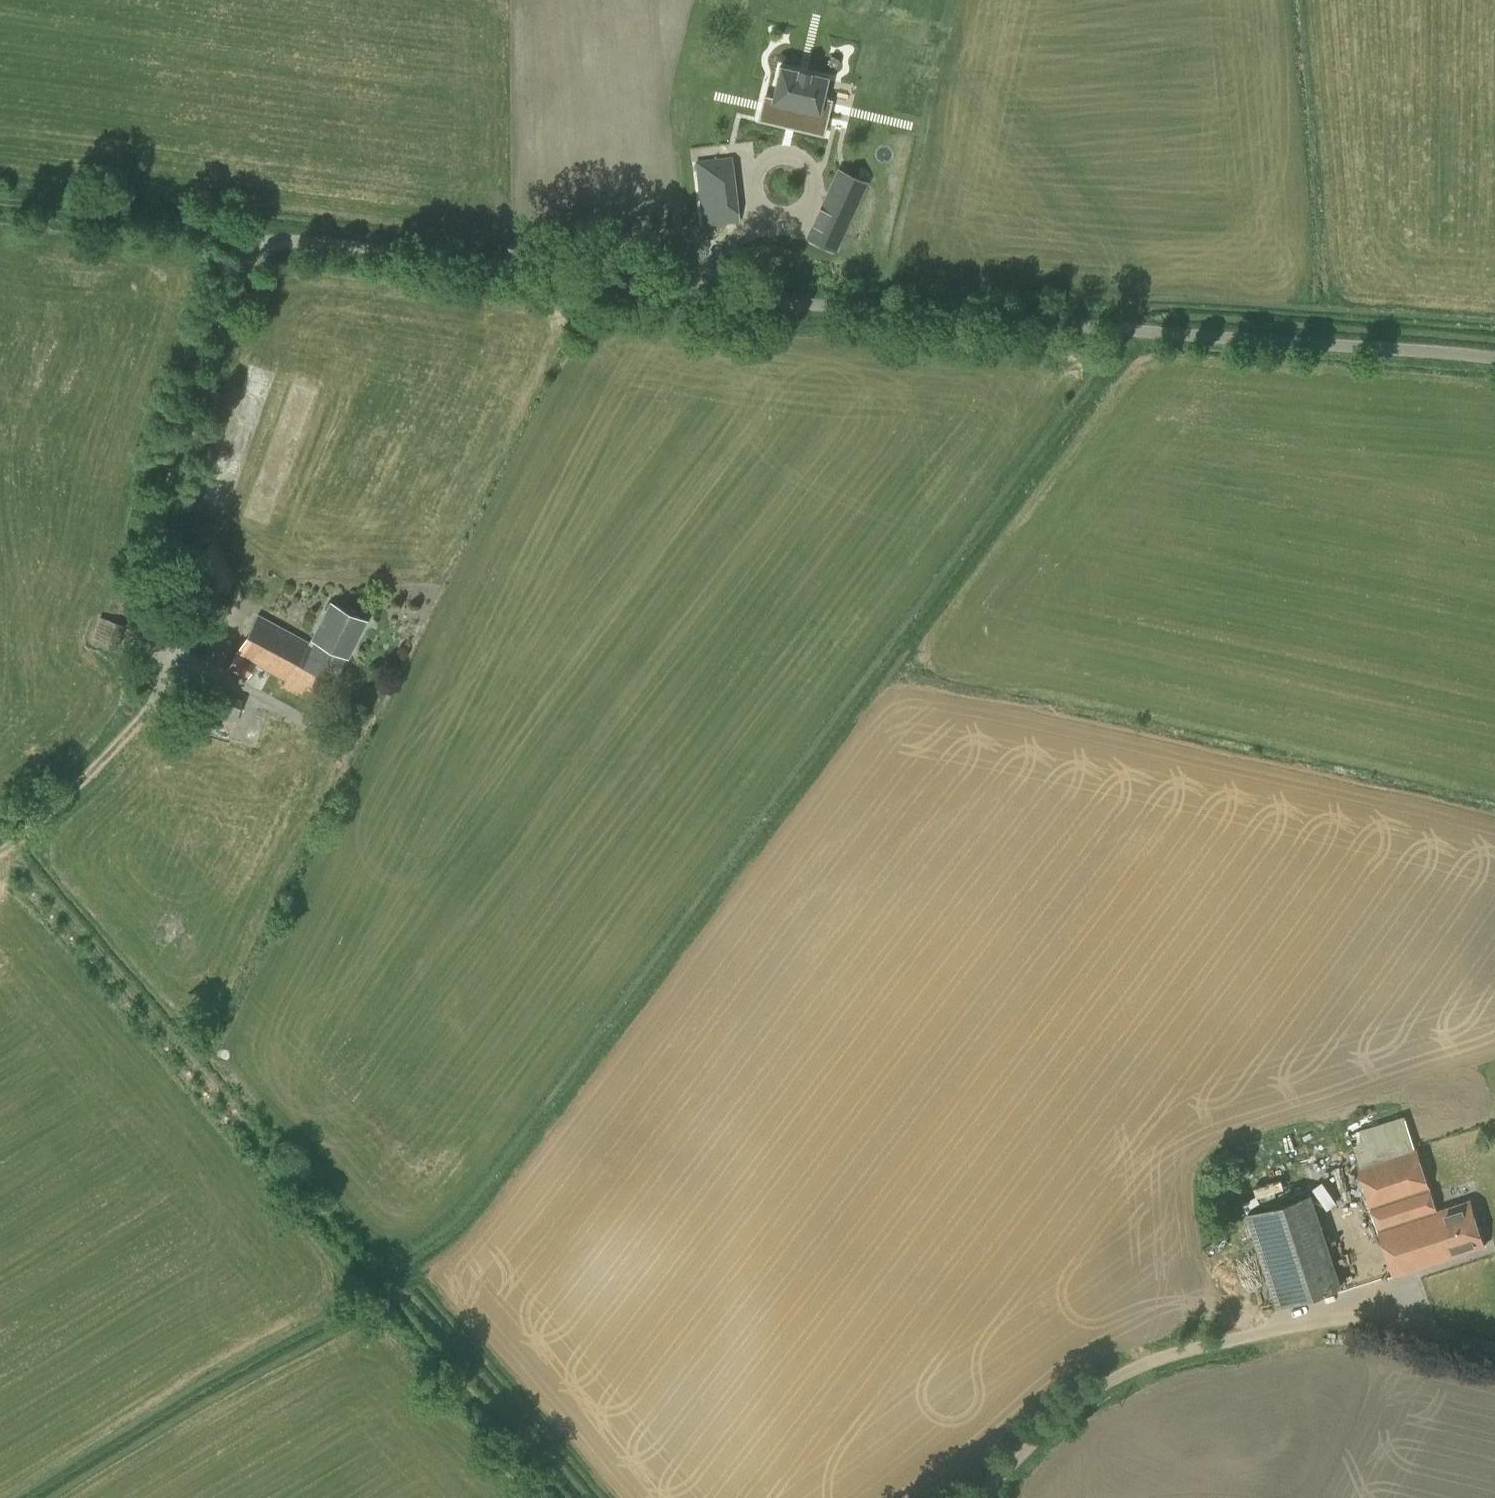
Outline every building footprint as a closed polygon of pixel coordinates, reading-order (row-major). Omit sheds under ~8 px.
[(766,95),(760,119),(769,121),(787,125),(788,121),(814,128),(823,130),(830,101),(822,99),(827,77),(826,77),(810,73),(797,70),(780,66),(773,97),(766,95)] [(807,174),(852,181),(857,145),(812,138),(807,174)] [(737,221),(736,215),(730,158),(695,162),(702,225),(737,221)] [(838,240),(857,222),(842,207),(824,226),(838,240)] [(348,656),(366,620),(330,602),(312,638),(311,638),(310,641),(258,613),(227,668),(247,678),(256,664),(285,680),(282,685),(307,698),(333,649),(348,656)] [(118,647),(125,626),(99,617),(92,639),(118,647)] [(236,722),(243,698),(197,685),(190,709),(236,722)] [(1468,1198),(1437,1209),(1430,1189),(1417,1150),(1360,1167),(1373,1208),(1395,1275),(1484,1245),(1468,1198)] [(1263,1204),(1287,1200),(1284,1180),(1260,1183),(1263,1204)] [(1317,1193),(1249,1212),(1276,1308),(1345,1288),(1317,1193)]
